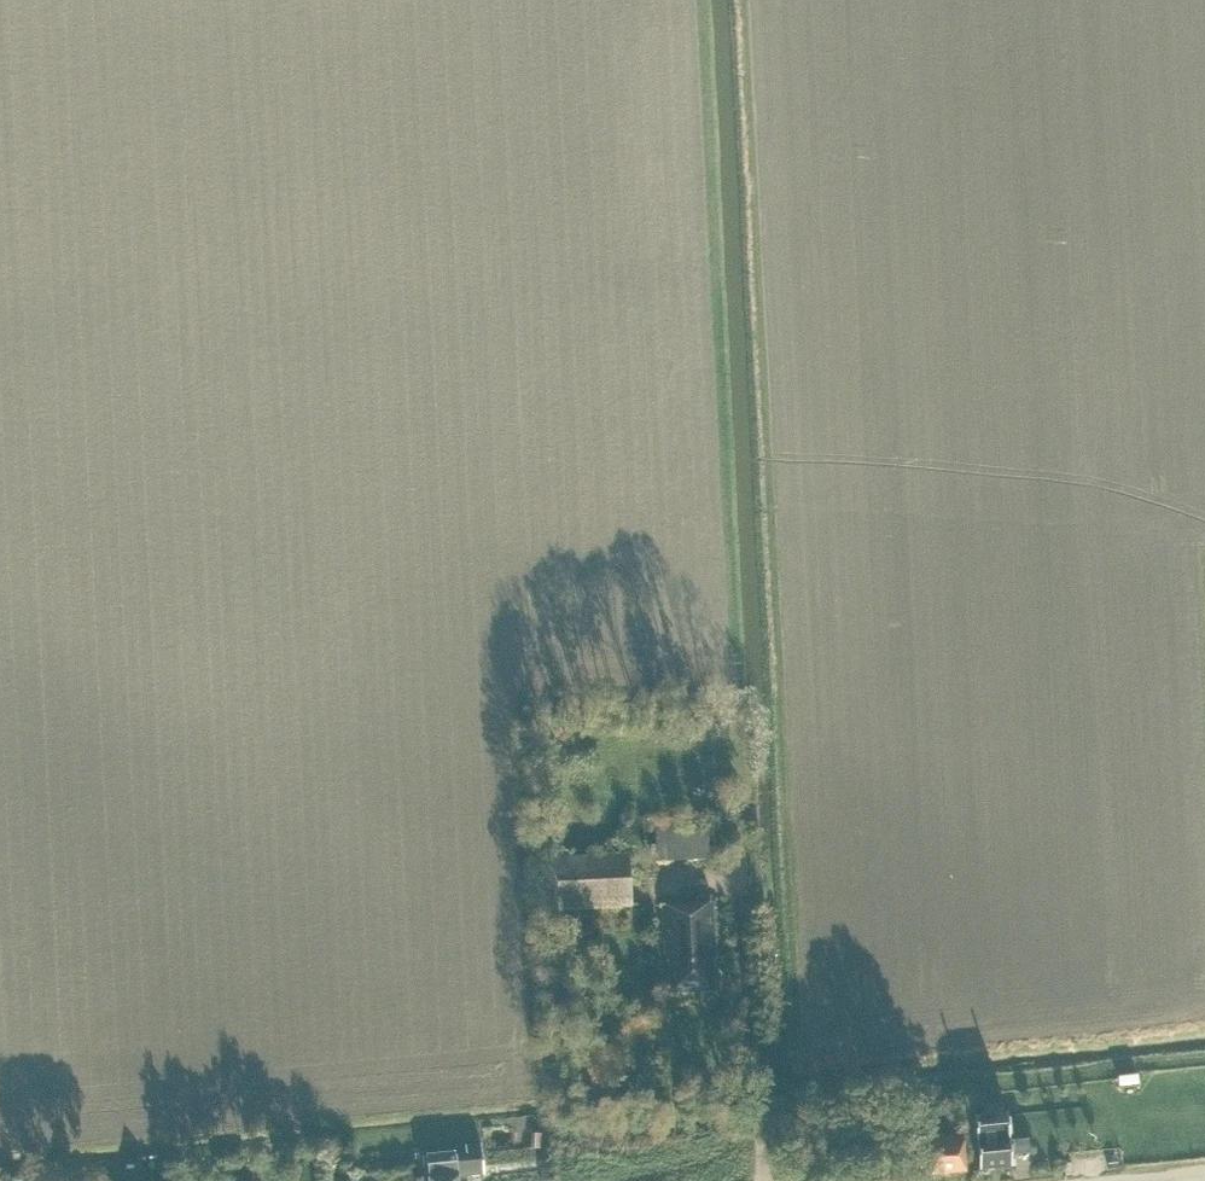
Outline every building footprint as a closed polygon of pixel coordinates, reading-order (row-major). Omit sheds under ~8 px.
[(543,913),(630,908),(627,855),(540,859),(543,913)] [(712,959),(715,959),(712,903),(660,906),(664,962),(669,961),(670,992),(711,990),(710,973),(713,973),(712,959)] [(963,1127),(961,1105),(944,1107),(946,1128),(963,1127)] [(980,1107),(981,1116),(974,1117),(979,1172),(1011,1169),(1006,1114),(1003,1115),(1002,1105),(980,1107)] [(931,1173),(964,1169),(960,1131),(927,1135),(931,1173)] [(332,1157),(330,1145),(316,1147),(317,1159),(332,1157)] [(466,1177),(482,1175),(479,1145),(464,1147),(465,1156),(425,1159),(428,1180),(466,1180),(466,1177)] [(540,1170),(541,1180),(550,1180),(549,1170),(540,1170)]
